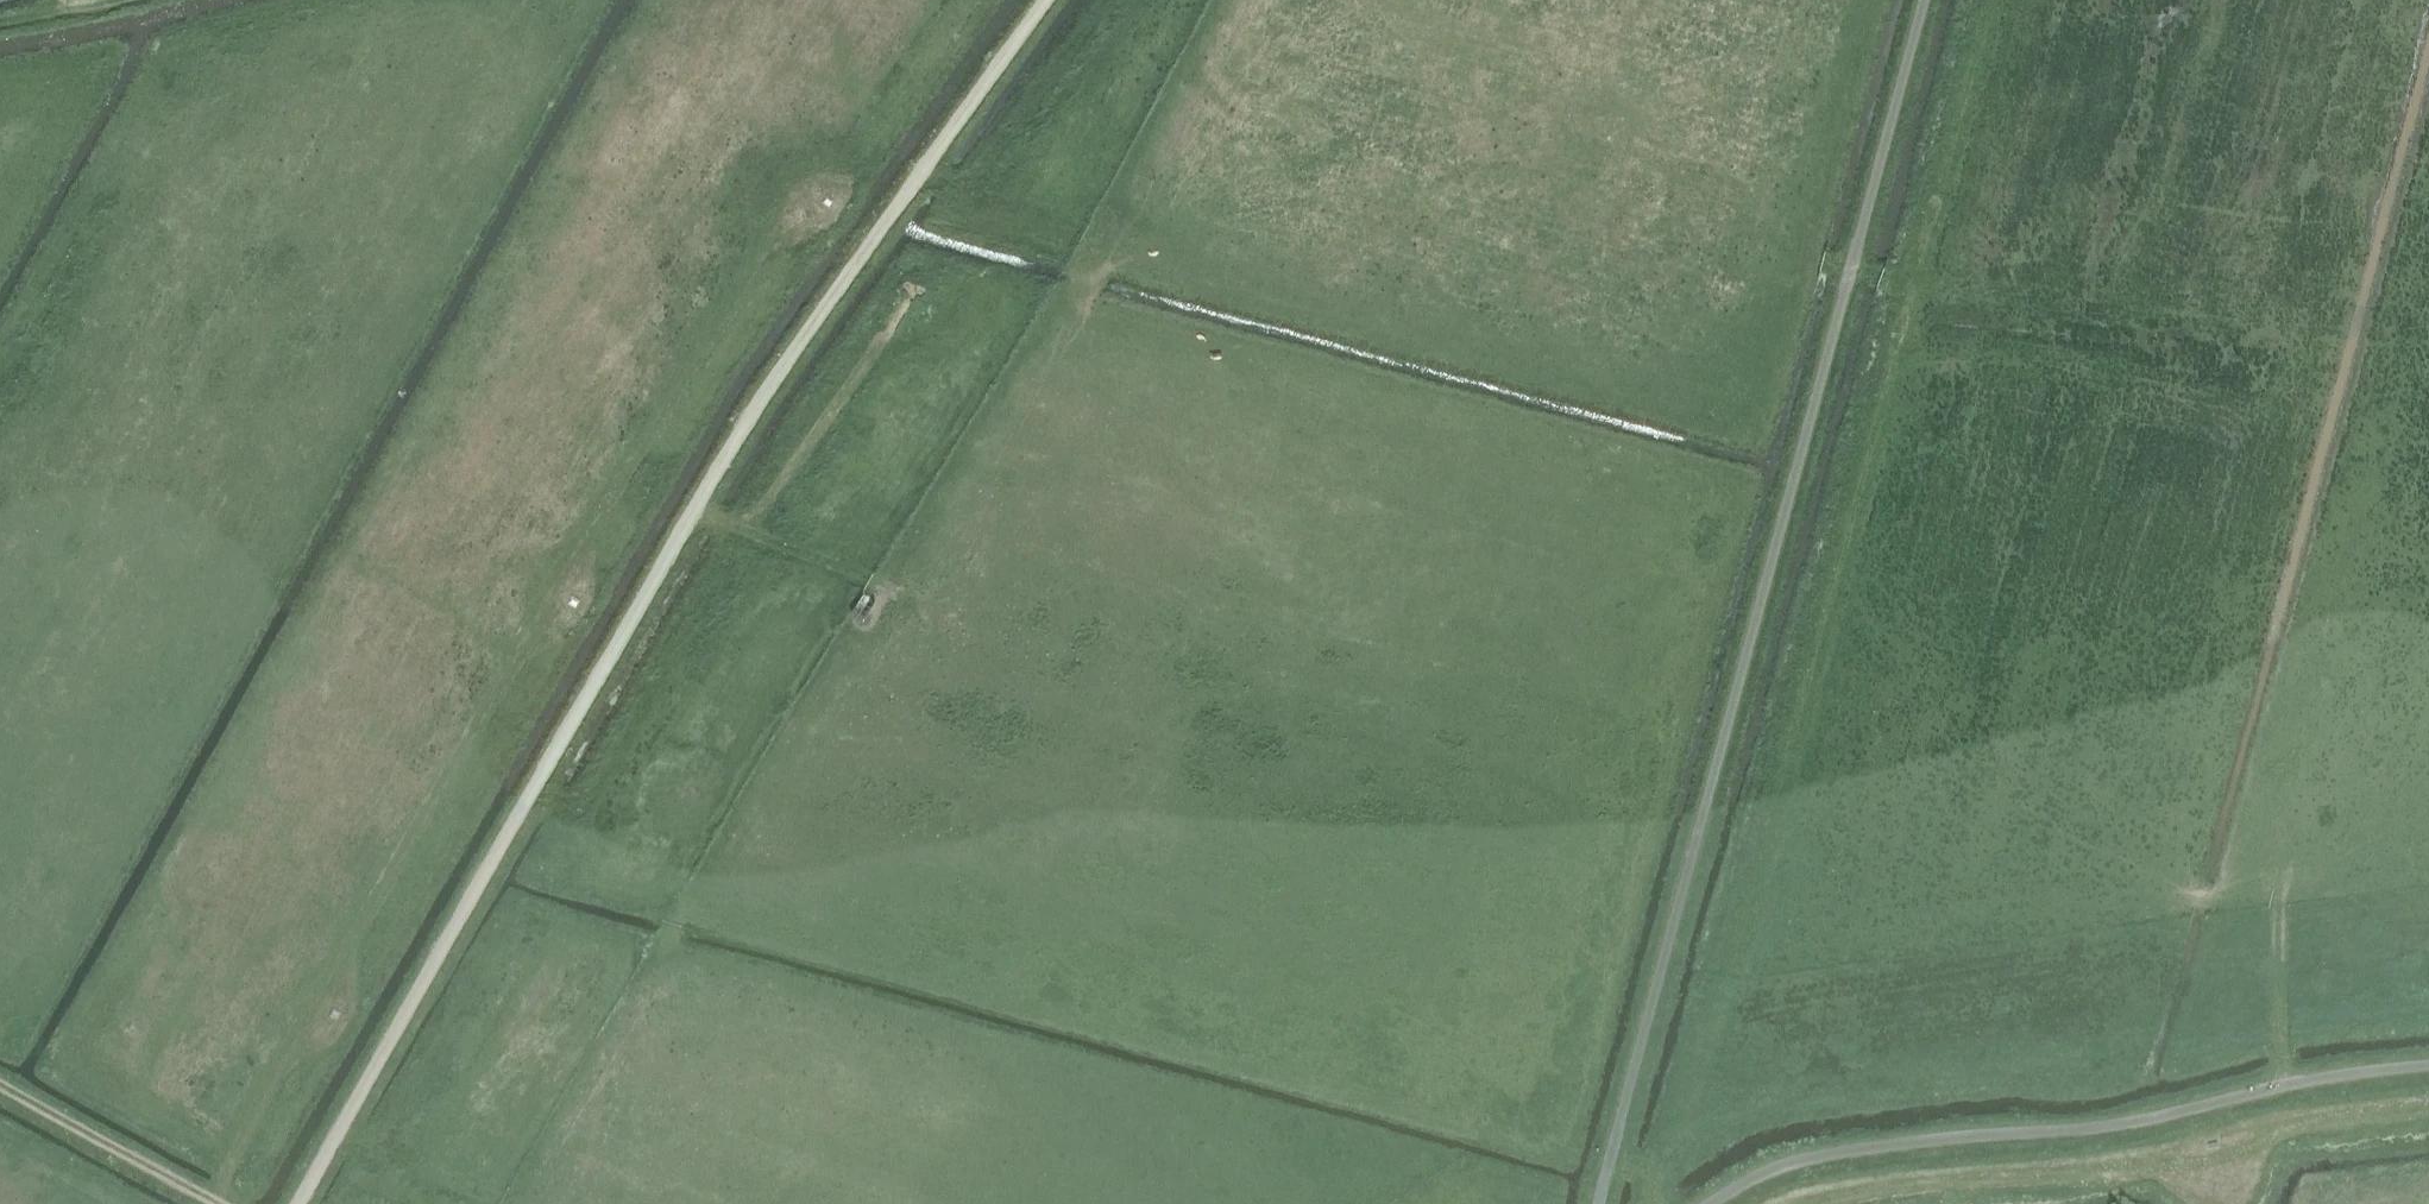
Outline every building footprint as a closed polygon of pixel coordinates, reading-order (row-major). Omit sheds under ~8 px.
[(870,589),(858,608),(870,616),(882,596),(870,589)]
